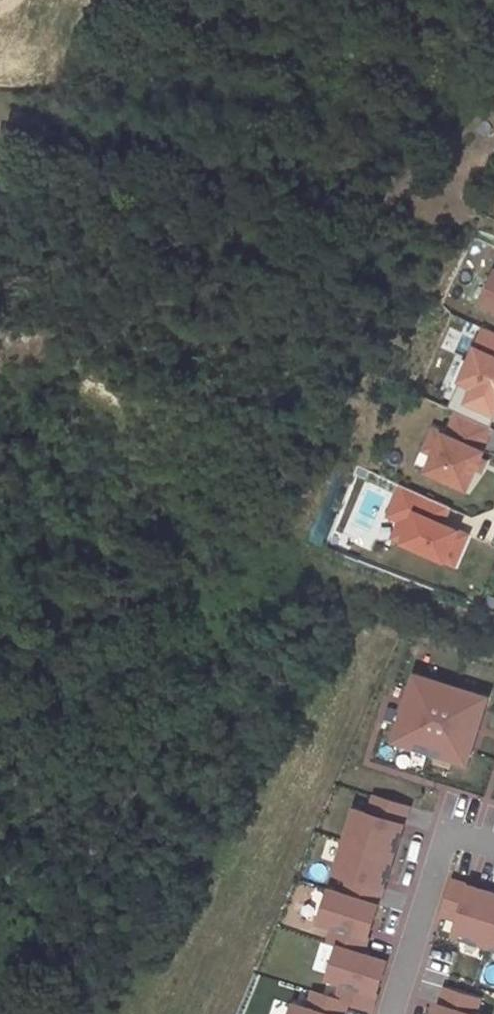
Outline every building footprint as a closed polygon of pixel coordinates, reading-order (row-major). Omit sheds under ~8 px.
[(484,300),(493,305),(493,279),(484,300)] [(463,378),(493,392),(493,329),(487,325),(463,378)] [(436,451),(428,467),(468,485),(485,449),(482,447),(493,425),(458,410),(448,432),(445,430),(436,451)] [(425,446),(436,451),(445,430),(435,426),(425,446)] [(451,504),(402,482),(390,511),(401,516),(394,532),(456,560),(469,531),(444,520),(451,504)] [(489,699),(417,676),(396,742),(468,764),(489,699)] [(295,1005),(292,1013),(345,1013),(349,1003),(373,1011),(388,962),(364,954),(410,808),(376,797),(370,814),(356,809),(336,873),(351,877),(345,895),(331,890),(321,921),(335,926),(330,943),(340,946),(329,979),(344,983),(338,1000),(315,993),(309,1009),(295,1005)] [(454,882),(444,915),(460,921),(456,935),(493,947),(493,894),(454,882)] [(447,989),(439,1013),(477,1013),(481,1000),(447,989)]
